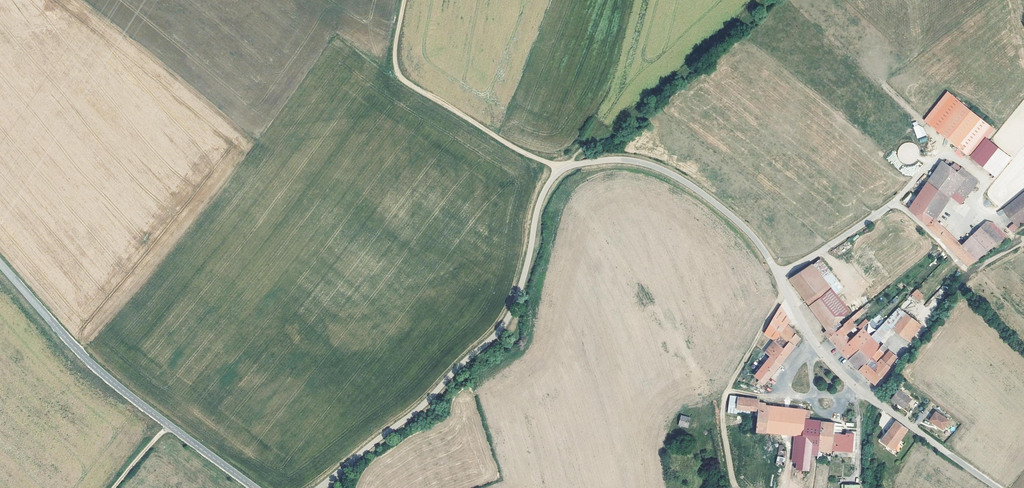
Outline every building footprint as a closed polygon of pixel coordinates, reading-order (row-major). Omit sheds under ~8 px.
[(991,128),(952,97),(929,127),(965,155),(971,153),(991,128)] [(919,120),(912,123),(917,138),(925,136),(919,120)] [(986,139),(970,159),(995,179),(1011,160),(986,139)] [(900,155),(901,166),(905,166),(906,171),(913,169),(913,164),(916,164),(917,166),(919,166),(917,155),(919,155),(917,143),(901,146),(902,151),(900,151),(901,155),(900,155)] [(978,183),(962,170),(958,175),(943,163),(913,206),(934,222),(935,222),(950,199),(955,192),(965,200),(978,183)] [(961,206),(965,200),(955,192),(950,199),(961,206)] [(1004,211),(1006,214),(1015,225),(1018,229),(1023,225),(1023,224),(1023,194),(1004,211)] [(932,230),(943,241),(949,234),(942,229),(940,226),(935,222),(934,222),(913,206),(910,210),(932,230)] [(989,253),(1004,240),(989,224),(987,223),(972,237),(989,253)] [(990,223),(989,224),(1004,240),(1007,238),(995,225),(990,223)] [(1012,234),(1018,229),(1015,225),(1009,230),(1012,234)] [(977,262),(962,247),(949,234),(943,241),(970,268),(977,262)] [(977,262),(989,253),(972,237),(962,247),(977,262)] [(821,261),(814,267),(829,286),(838,296),(845,290),(821,261)] [(790,280),(808,303),(829,286),(814,267),(813,266),(790,280)] [(830,338),(851,321),(847,316),(852,312),(838,296),(829,286),(808,303),(811,307),(810,307),(828,330),(825,333),(830,338)] [(911,295),(919,302),(924,295),(916,289),(911,295)] [(940,289),(924,306),(927,308),(929,306),(932,309),(946,295),(940,289)] [(776,342),(782,335),(788,325),(791,321),(782,307),(776,317),(766,335),(776,342)] [(893,329),(895,331),(907,315),(900,309),(887,323),(893,329)] [(852,319),(854,322),(862,315),(860,313),(852,319)] [(895,331),(910,343),(923,327),(907,315),(895,331)] [(841,351),(851,341),(847,336),(856,328),(852,323),(854,322),(852,319),(851,321),(830,338),(841,351)] [(887,323),(883,327),(879,331),(875,335),(872,338),(850,361),(861,371),(867,365),(873,359),(882,349),(879,346),(893,329),(887,323)] [(861,331),(863,330),(868,326),(865,323),(859,329),(861,331)] [(791,342),(796,346),(801,339),(788,325),(782,335),(791,342)] [(841,351),(850,361),(872,338),(863,330),(861,331),(851,341),(841,351)] [(791,342),(782,335),(776,342),(785,349),(791,342)] [(771,358),(780,366),(796,346),(791,342),(785,349),(776,342),(767,354),(771,358)] [(873,359),(877,362),(884,355),(883,353),(887,349),(885,347),(882,349),(873,359)] [(898,358),(891,353),(884,362),(890,367),(898,358)] [(764,387),(780,366),(771,358),(756,376),(761,380),(759,383),(764,387)] [(873,359),(867,365),(876,374),(879,371),(876,368),(880,364),(877,362),(873,359)] [(867,365),(861,371),(877,386),(891,368),(890,367),(884,362),(883,361),(880,364),(876,368),(879,371),(876,374),(867,365)] [(891,399),(904,409),(911,400),(899,390),(891,399)] [(733,413),(737,413),(738,411),(735,410),(736,408),(738,408),(739,402),(739,399),(730,398),(728,414),(732,415),(733,413)] [(813,451),(820,452),(822,423),(809,422),(811,412),(767,407),(767,406),(739,402),(738,408),(736,408),(735,410),(738,411),(737,413),(751,415),(751,413),(761,414),(758,434),(796,438),(801,438),(797,472),(810,473),(813,451)] [(950,421),(936,411),(931,419),(944,429),(950,421)] [(685,428),(685,429),(688,430),(691,421),(682,419),(680,427),(685,428)] [(878,446),(884,451),(885,449),(890,453),(906,430),(895,421),(878,446)] [(833,454),(833,452),(834,436),(835,425),(822,423),(820,452),(823,453),(829,454),(833,454)] [(856,436),(854,454),(857,454),(858,434),(848,433),(848,435),(851,436),(856,436)] [(854,454),(856,436),(851,436),(851,438),(848,437),(836,436),(834,436),(833,452),(854,454)] [(792,471),(797,472),(801,438),(796,438),(792,471)] [(778,460),(776,468),(785,469),(786,461),(778,460)]
